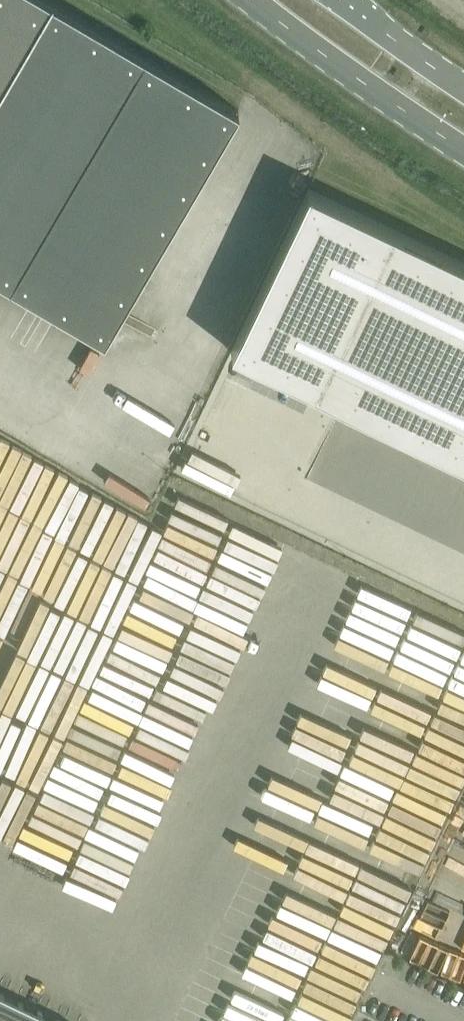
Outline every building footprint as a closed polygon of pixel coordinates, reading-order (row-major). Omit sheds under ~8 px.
[(52,0),(0,0),(0,278),(103,339),(238,109),(52,0)] [(230,350),(463,462),(463,263),(307,188),(230,350)] [(0,993),(0,1020),(60,1020),(0,993)]
